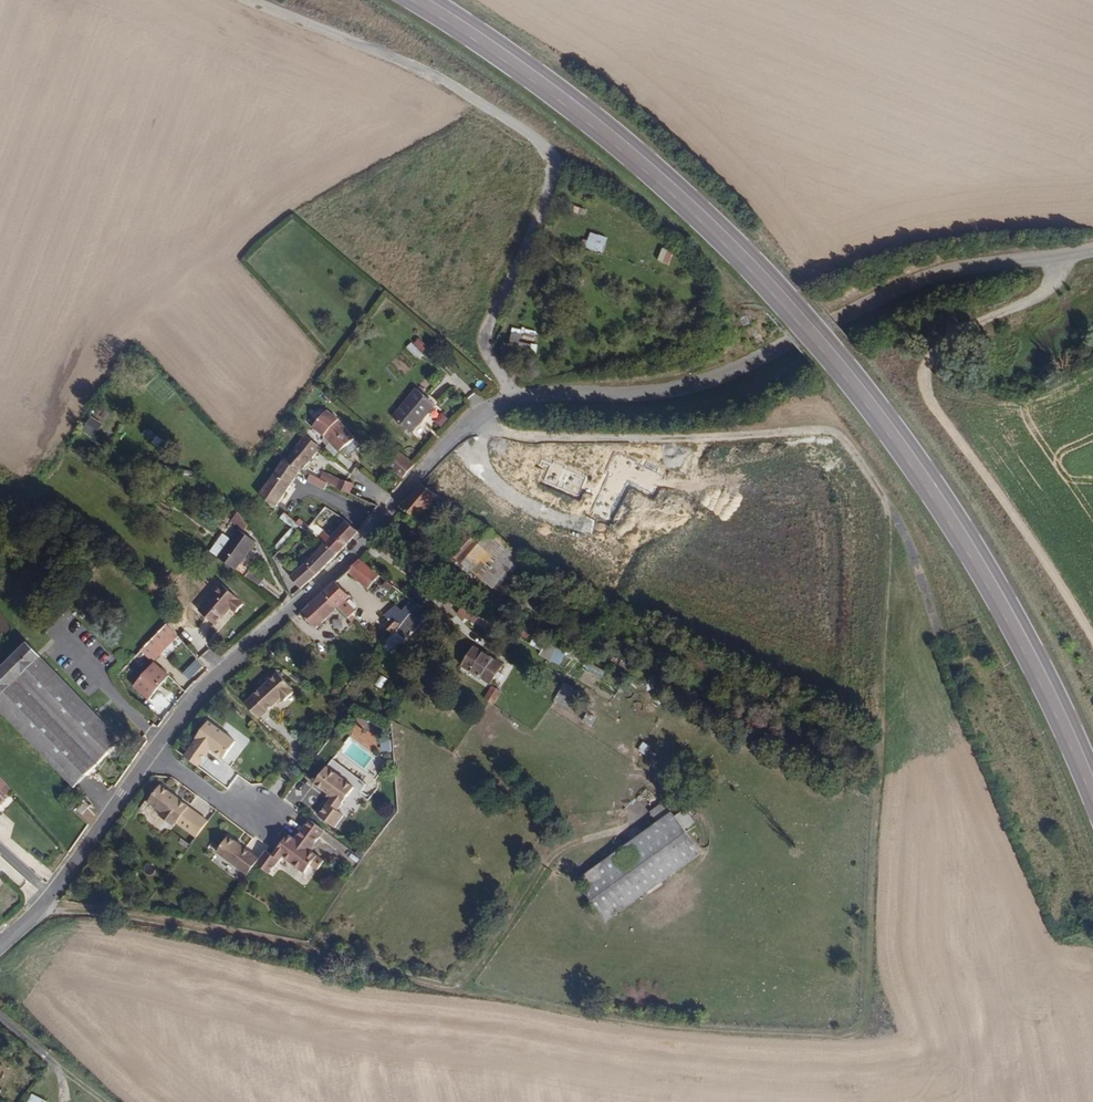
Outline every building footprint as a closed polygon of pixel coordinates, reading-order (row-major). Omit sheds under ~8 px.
[(601,253),(607,237),(590,231),(584,246),(601,253)] [(658,260),(668,264),(672,251),(662,248),(658,260)] [(429,347),(421,338),(415,343),(423,352),(429,347)] [(413,433),(437,405),(418,388),(393,417),(413,433)] [(355,438),(340,421),(328,412),(307,436),(318,445),(326,436),(340,451),(341,451),(355,438)] [(301,471),(318,452),(324,456),(325,454),(327,451),(318,445),(307,436),(305,435),(287,459),(301,471)] [(348,456),(361,445),(355,438),(341,451),(346,456),(348,456)] [(416,465),(399,451),(388,465),(404,478),(416,465)] [(276,507),(301,471),(287,459),(286,458),(268,483),(260,494),(276,507)] [(319,485),(321,480),(312,476),(310,481),(319,485)] [(351,493),(356,483),(341,479),(337,487),(351,493)] [(436,504),(440,499),(421,484),(401,509),(418,523),(434,503),(436,504)] [(250,527),(240,511),(232,521),(239,529),(245,533),(250,527)] [(351,540),(359,531),(347,521),(339,530),(351,540)] [(247,557),(257,542),(245,533),(239,529),(232,538),(224,533),(210,552),(246,578),(256,564),(247,557)] [(338,553),(351,540),(339,530),(332,537),(325,531),(319,537),(338,553)] [(526,559),(488,531),(463,564),(501,592),(526,559)] [(315,577),(338,553),(319,537),(312,544),(319,550),(308,562),(291,577),(301,589),(315,577)] [(368,589),(381,575),(360,560),(349,572),(368,589)] [(292,595),(301,589),(291,577),(285,581),(292,595)] [(347,601),(351,597),(336,583),(324,593),(339,608),(349,618),(356,611),(347,601)] [(239,601),(240,599),(223,584),(208,602),(224,617),(232,608),(237,613),(244,605),(239,601)] [(316,628),(339,608),(324,593),(301,613),(316,628)] [(402,624),(419,605),(414,601),(405,612),(399,606),(386,618),(389,621),(383,626),(392,636),(402,624)] [(464,601),(458,613),(476,623),(482,610),(464,601)] [(224,617),(208,602),(200,611),(217,626),(224,617)] [(413,633),(430,613),(419,605),(402,624),(413,633)] [(154,662),(179,636),(168,624),(132,661),(140,668),(149,658),(154,662)] [(27,641),(0,667),(0,711),(75,787),(122,740),(27,641)] [(543,652),(563,659),(566,649),(547,642),(543,652)] [(504,675),(499,672),(503,666),(475,647),(462,665),(491,684),(495,677),(501,681),(504,675)] [(149,699),(170,676),(156,664),(135,687),(149,699)] [(293,693),(290,689),(291,688),(277,673),(243,704),(256,719),(280,698),(283,701),(293,693)] [(340,690),(344,683),(339,679),(334,686),(340,690)] [(555,699),(573,710),(583,693),(565,682),(555,699)] [(492,686),(484,698),(489,702),(493,704),(501,692),(492,686)] [(234,743),(206,722),(194,739),(196,741),(184,757),(198,767),(210,751),(222,759),(234,743)] [(353,787),(325,767),(313,783),(331,797),(317,815),(333,827),(342,815),(336,811),(353,787)] [(2,777),(0,779),(0,783),(9,793),(13,789),(2,777)] [(208,822),(160,787),(147,804),(161,814),(159,817),(173,828),(175,824),(196,838),(208,822)] [(82,814),(87,809),(83,804),(78,810),(82,814)] [(701,854),(673,814),(615,855),(659,884),(701,854)] [(308,850),(318,837),(303,825),(293,839),(287,834),(278,846),(280,848),(277,853),(275,851),(272,855),(264,850),(258,860),(254,864),(268,874),(281,856),(304,872),(316,855),(308,850)] [(258,860),(221,832),(209,848),(246,875),(254,864),(258,860)] [(659,884),(615,855),(612,857),(656,887),(659,884)] [(656,887),(612,857),(579,881),(607,922),(656,887)] [(34,1094),(30,1101),(49,1101),(34,1094)]
